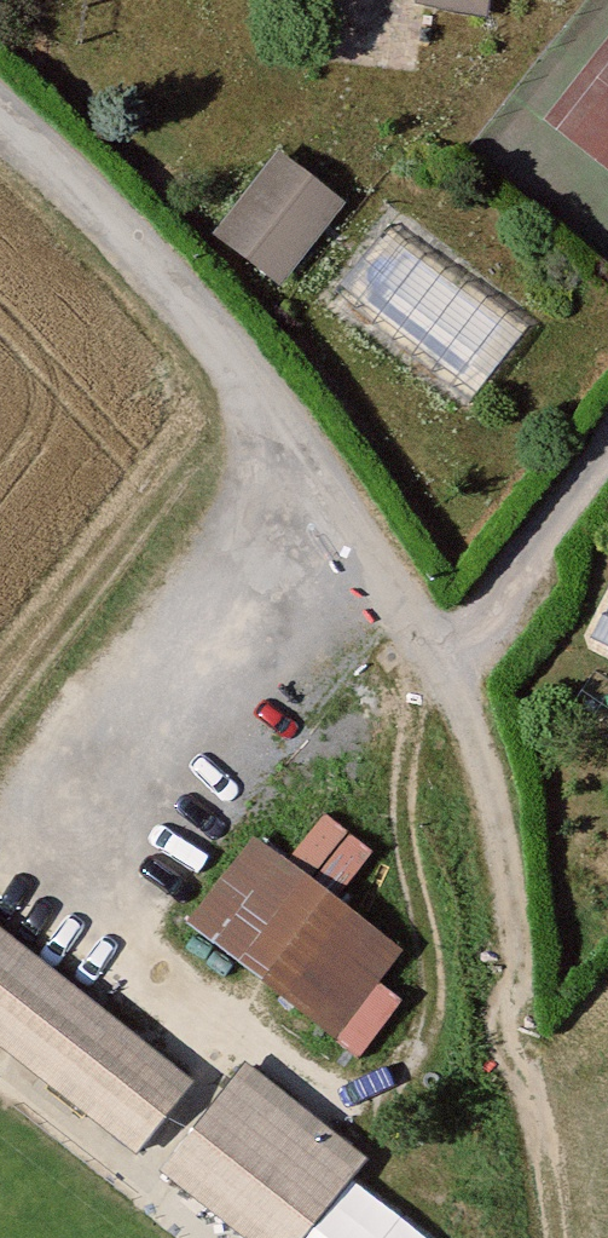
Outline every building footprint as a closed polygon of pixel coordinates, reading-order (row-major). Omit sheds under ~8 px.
[(278,168),(222,239),(277,282),(332,212),(278,168)] [(327,802),(296,843),(345,879),(376,839),(327,802)] [(185,933),(318,1037),(380,959),(245,854),(185,933)] [(136,1154),(184,1091),(87,1016),(0,947),(0,1047),(136,1154)] [(236,1077),(161,1173),(245,1237),(297,1237),(351,1168),(236,1077)] [(332,1203),(376,1237),(384,1237),(404,1213),(355,1174),(332,1203)]
